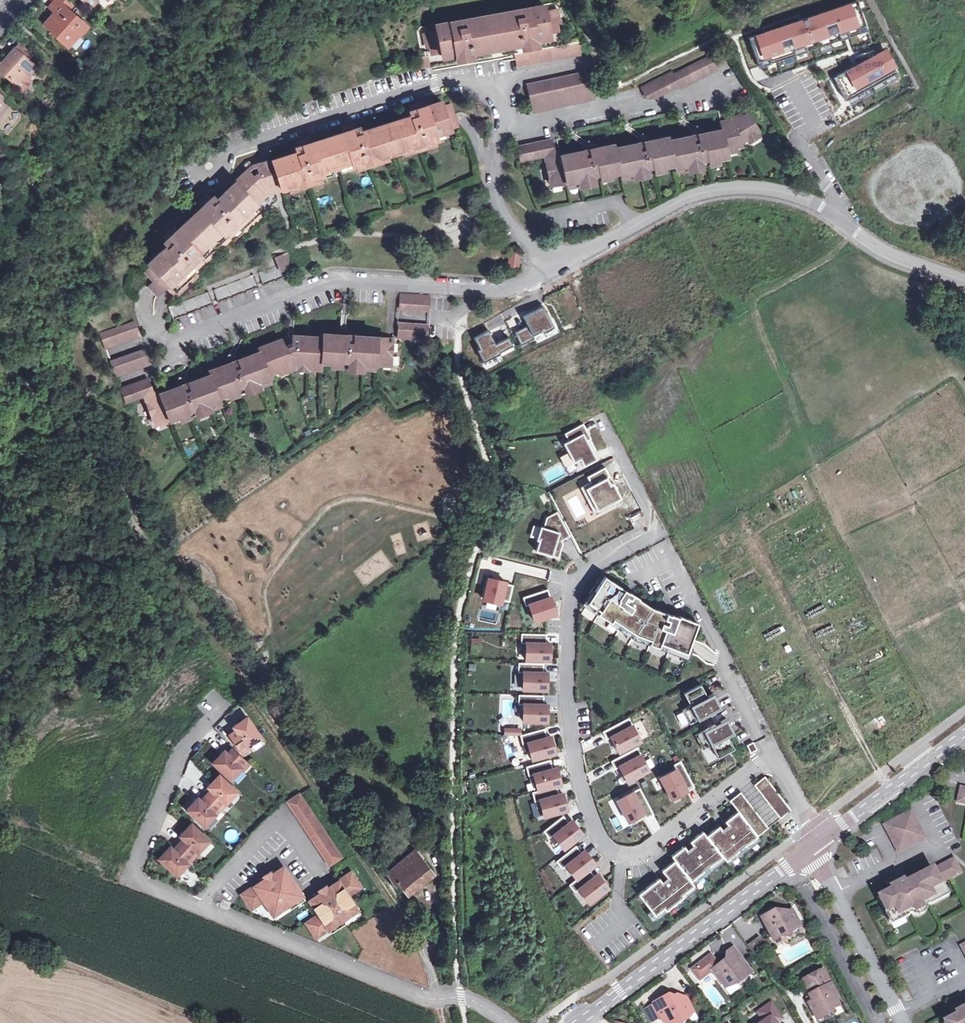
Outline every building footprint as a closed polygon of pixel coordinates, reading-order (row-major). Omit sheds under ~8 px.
[(64,43),(75,31),(77,33),(84,24),(68,10),(71,6),(64,0),(54,0),(48,7),(56,14),(52,18),(51,17),(44,24),(64,43)] [(479,49),(491,47),(491,44),(501,42),(502,45),(514,43),(514,45),(527,43),(527,40),(537,38),(536,35),(559,31),(557,22),(562,21),(559,7),(546,9),(545,2),(436,21),(438,29),(425,31),(428,46),(431,45),(432,54),(455,50),(456,53),(465,51),(466,54),(480,51),(479,49)] [(859,3),(751,40),(760,69),(869,31),(859,3)] [(515,52),(517,67),(582,53),(580,39),(515,52)] [(31,55),(19,44),(0,65),(0,70),(16,83),(26,71),(30,74),(36,67),(28,59),(31,55)] [(811,51),(814,60),(834,53),(832,45),(811,51)] [(887,52),(836,80),(848,102),(899,74),(887,52)] [(653,97),(679,84),(680,87),(717,68),(710,54),(674,73),(672,70),(641,86),(647,97),(652,94),(653,97)] [(420,57),(423,68),(431,66),(430,55),(420,57)] [(533,110),(594,97),(588,71),(528,83),(533,110)] [(272,158),(281,187),(322,173),(321,169),(355,158),(356,163),(436,137),(435,132),(458,124),(451,103),(442,105),(441,101),(410,110),(412,115),(358,132),(357,127),(297,146),(298,149),(272,158)] [(589,146),(584,147),(561,152),(560,148),(554,150),(551,138),(517,145),(521,159),(544,154),(551,185),(599,175),(600,179),(612,177),(611,173),(619,172),(620,175),(674,164),(675,171),(708,165),(707,161),(728,157),(728,153),(746,149),(744,144),(761,134),(748,111),(743,114),(738,118),(735,114),(731,117),(731,118),(733,122),(722,124),(723,126),(704,129),(700,127),(698,131),(692,132),(668,137),(667,133),(650,137),(646,134),(643,138),(637,140),(615,144),(614,140),(596,145),(592,142),(589,146)] [(281,187),(272,158),(270,158),(249,165),(245,168),(251,173),(255,169),(267,165),(275,189),(279,188),(281,187)] [(275,190),(275,189),(267,165),(255,169),(251,173),(245,168),(215,197),(212,194),(210,196),(206,199),(210,203),(206,207),(202,204),(174,230),(176,232),(171,237),(168,235),(165,238),(163,240),(166,243),(146,261),(149,265),(144,270),(153,280),(162,290),(166,287),(169,283),(267,192),(275,190)] [(206,199),(210,196),(207,192),(198,200),(202,204),(206,207),(210,203),(206,199)] [(759,236),(765,223),(759,220),(753,233),(759,236)] [(176,232),(174,230),(171,227),(162,234),(165,238),(168,235),(171,237),(176,232)] [(513,254),(520,255),(520,253),(510,251),(509,265),(519,267),(519,264),(511,263),(513,254)] [(279,264),(281,270),(288,267),(288,263),(288,252),(285,254),(276,257),(279,264)] [(519,264),(520,255),(513,254),(511,263),(519,264)] [(281,270),(279,264),(271,266),(259,271),(263,284),(283,277),(281,270)] [(219,301),(259,286),(253,273),(214,288),(219,301)] [(162,290),(153,280),(147,285),(156,295),(162,290)] [(169,283),(166,287),(174,296),(178,292),(169,283)] [(156,299),(162,305),(172,295),(165,289),(156,299)] [(208,290),(207,290),(167,305),(171,316),(172,319),(213,303),(208,290)] [(400,307),(429,309),(430,294),(401,293),(400,307)] [(545,304),(525,313),(530,323),(517,329),(523,341),(536,334),(535,331),(544,327),(545,329),(555,323),(545,304)] [(101,333),(106,347),(139,335),(137,329),(134,321),(101,333)] [(398,336),(426,338),(427,323),(399,322),(398,336)] [(512,333),(500,339),(493,327),(479,334),(485,344),(482,346),(488,357),(504,349),(505,352),(518,345),(512,333)] [(392,365),(394,340),(389,339),(389,335),(345,333),(340,332),(321,331),(321,335),(291,333),(291,340),(284,343),(281,336),(258,346),(259,348),(238,357),(232,359),(226,357),(224,362),(207,369),(208,372),(188,380),(183,382),(177,379),(175,385),(160,391),(154,393),(152,389),(147,377),(121,387),(126,402),(142,397),(154,425),(178,416),(179,420),(194,414),(195,416),(211,409),(210,405),(222,400),(221,397),(294,368),(321,370),(321,365),(341,367),(341,369),(364,371),(364,364),(392,365)] [(291,340),(291,333),(290,333),(281,336),(284,343),(291,340)] [(116,374),(149,362),(143,348),(111,360),(116,374)] [(583,423),(565,433),(569,440),(564,443),(573,462),(580,458),(584,465),(596,459),(587,440),(583,434),(587,431),(583,423)] [(605,468),(586,477),(590,484),(581,488),(594,515),(622,502),(605,468)] [(566,528),(557,511),(547,517),(543,527),(541,526),(536,539),(539,540),(536,550),(558,557),(563,543),(562,540),(559,535),(560,532),(566,528)] [(562,540),(570,536),(566,528),(560,532),(559,535),(562,540)] [(630,636),(636,639),(638,634),(651,639),(650,642),(659,646),(660,642),(687,652),(698,622),(680,615),(679,616),(671,614),(652,607),(605,575),(588,601),(600,610),(598,613),(611,621),(613,618),(633,631),(630,636)] [(487,578),(482,602),(506,608),(511,584),(487,578)] [(548,589),(524,599),(535,626),(559,616),(548,589)] [(550,660),(550,643),(546,643),(547,633),(521,633),(521,642),(526,643),(526,660),(550,660)] [(480,639),(471,638),(471,648),(479,648),(480,639)] [(649,647),(645,666),(659,669),(663,650),(649,647)] [(547,689),(548,672),(544,672),(544,663),(519,662),(518,672),(524,672),(523,689),(547,689)] [(714,710),(721,707),(713,692),(705,697),(699,684),(682,693),(688,706),(682,709),(690,723),(710,712),(714,710)] [(499,694),(499,719),(516,719),(516,694),(499,694)] [(548,721),(548,704),(544,704),(544,694),(519,694),(519,703),(524,704),(523,721),(548,721)] [(715,723),(720,721),(714,710),(710,712),(715,723)] [(695,734),(703,748),(709,745),(715,757),(732,749),(726,736),(734,732),(727,717),(695,734)] [(229,736),(242,754),(248,750),(247,748),(259,738),(246,719),(233,728),(235,731),(229,736)] [(630,719),(606,731),(619,756),(643,743),(630,719)] [(555,752),(551,736),(547,737),(545,728),(520,734),(523,743),(528,742),(532,758),(555,752)] [(751,752),(757,748),(753,741),(747,745),(751,752)] [(223,752),(212,763),(229,780),(240,769),(242,771),(248,765),(232,749),(226,755),(223,752)] [(729,752),(724,755),(727,760),(732,758),(729,752)] [(617,766),(627,786),(652,773),(641,753),(617,766)] [(561,783),(557,767),(553,768),(550,759),(526,765),(529,774),(534,773),(538,790),(556,784),(561,783)] [(680,765),(658,777),(672,803),(694,792),(680,765)] [(780,817),(791,809),(765,775),(754,784),(780,817)] [(211,791),(205,797),(216,807),(222,801),(225,804),(236,793),(218,776),(208,788),(211,791)] [(651,779),(656,791),(663,788),(658,776),(651,779)] [(567,809),(563,792),(559,793),(556,784),(538,790),(532,791),(535,800),(540,799),(544,815),(567,809)] [(652,815),(640,787),(613,800),(620,815),(611,819),(616,831),(652,815)] [(674,885),(669,889),(659,877),(638,893),(655,914),(663,908),(665,910),(679,898),(683,902),(684,901),(681,897),(683,895),(682,893),(694,884),(693,884),(691,880),(702,871),(705,875),(707,873),(703,869),(709,864),(709,865),(722,855),(726,859),(737,851),(740,855),(742,853),(738,849),(744,844),(745,845),(768,826),(740,791),(730,799),(738,810),(725,820),(737,835),(731,840),(722,828),(719,824),(706,834),(703,830),(690,840),(693,843),(702,855),(696,860),(687,848),(684,845),(671,855),(675,859),(662,869),(674,885)] [(286,802),(332,867),(345,858),(299,794),(286,802)] [(216,807),(205,797),(199,803),(196,800),(184,811),(201,828),(214,816),(210,813),(216,807)] [(911,811),(884,825),(898,852),(925,838),(911,811)] [(584,832),(573,818),(570,821),(565,814),(545,829),(550,836),(554,833),(565,847),(584,832)] [(722,828),(731,840),(737,835),(727,823),(722,828)] [(183,840),(178,845),(190,856),(195,850),(198,853),(209,841),(191,825),(180,837),(183,840)] [(592,854),(587,848),(584,850),(578,843),(558,858),(564,866),(568,863),(578,876),(589,868),(597,861),(592,854)] [(687,848),(696,860),(702,855),(693,843),(687,848)] [(190,856),(178,845),(173,851),(169,848),(159,860),(176,876),(187,865),(184,862),(190,856)] [(417,887),(432,874),(414,850),(399,863),(386,874),(394,885),(398,882),(407,895),(417,887)] [(729,863),(740,855),(737,851),(726,859),(729,863)] [(933,870),(933,868),(904,882),(903,879),(901,880),(898,874),(887,879),(891,887),(890,887),(891,890),(879,896),(887,912),(888,911),(891,918),(906,911),(909,915),(911,914),(912,914),(913,915),(914,915),(915,916),(917,916),(918,916),(919,916),(920,916),(921,915),(922,914),(923,914),(924,913),(925,912),(926,911),(926,910),(927,909),(927,908),(928,905),(930,904),(927,900),(943,891),(940,884),(941,884),(940,883),(961,872),(954,859),(933,870)] [(852,861),(847,864),(852,874),(857,872),(852,861)] [(271,886),(266,878),(242,894),(252,909),(264,901),(274,915),(282,909),(280,905),(285,901),(291,897),(294,901),(303,895),(284,867),(272,874),(277,881),(271,886)] [(578,876),(569,883),(575,890),(579,887),(590,901),(609,886),(603,878),(598,872),(595,874),(589,868),(578,876)] [(324,891),(310,900),(319,915),(307,923),(316,938),(334,926),(343,920),(340,916),(351,909),(354,913),(363,907),(353,893),(366,885),(356,870),(330,887),(335,894),(329,898),(324,891)] [(693,884),(705,875),(702,871),(691,880),(693,884)] [(271,872),(264,876),(266,878),(271,886),(277,881),(272,874),(271,872)] [(669,889),(674,885),(667,876),(662,880),(669,889)] [(329,898),(335,894),(330,887),(329,885),(322,889),(324,891),(329,898)] [(943,891),(927,900),(930,904),(946,896),(943,891)] [(274,915),(276,919),(306,900),(303,895),(294,901),(291,897),(285,901),(280,905),(282,909),(274,915)] [(674,909),(683,902),(679,898),(671,905),(674,909)] [(334,926),(337,930),(366,911),(363,907),(354,913),(351,909),(340,916),(343,920),(334,926)] [(774,940),(783,936),(790,938),(792,931),(801,926),(792,910),(789,912),(774,911),(761,918),(774,940)] [(906,911),(891,918),(894,923),(909,915),(906,911)] [(748,945),(756,959),(768,951),(760,938),(748,945)] [(744,974),(750,969),(734,948),(727,953),(731,957),(713,971),(719,979),(721,977),(728,988),(735,982),(737,984),(746,977),(744,974)] [(824,974),(803,984),(810,998),(809,999),(810,1000),(812,1005),(810,1006),(809,1007),(814,1017),(821,1014),(824,1020),(832,1016),(833,1012),(841,1009),(824,974)] [(689,1019),(687,1016),(685,1012),(692,1008),(686,998),(677,995),(666,1001),(665,998),(654,1003),(661,1018),(663,1017),(666,1022),(680,1022),(689,1019)] [(964,999),(953,1004),(956,1012),(955,1013),(956,1015),(944,1022),(945,1022),(964,1022),(964,1002),(964,999)] [(774,1021),(781,1016),(771,1003),(758,1012),(765,1021),(763,1022),(776,1022),(774,1021)] [(817,1022),(824,1020),(821,1014),(814,1017),(817,1022)]
